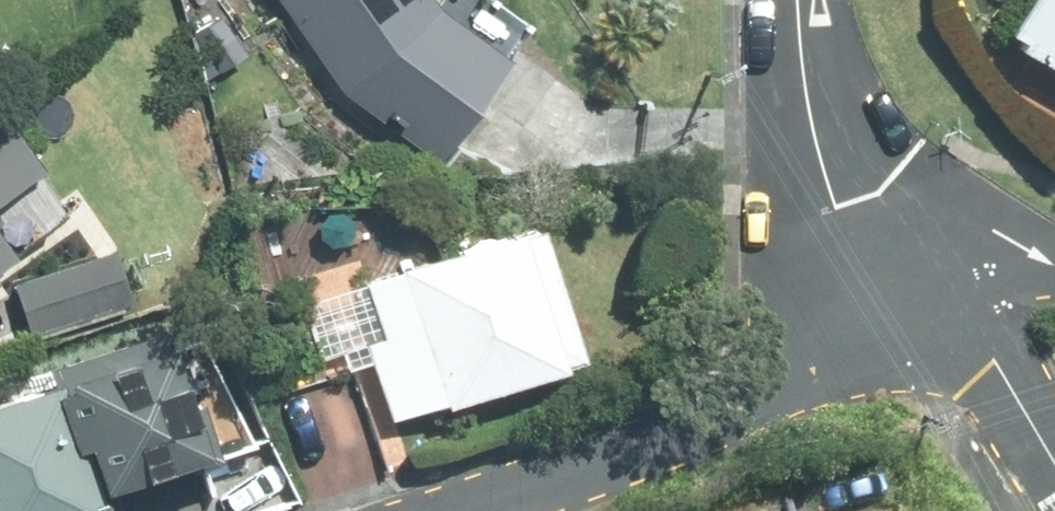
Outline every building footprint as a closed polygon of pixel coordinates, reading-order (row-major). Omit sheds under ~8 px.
[(429,4),(425,0),(245,0),(349,93),(435,143),(493,45),(434,9),(429,4)] [(1027,0),(1026,0),(1018,0),(979,67),(1054,112),(1054,0),(1027,0)] [(54,213),(0,138),(0,252),(54,213)] [(341,280),(380,412),(570,356),(531,225),(341,280)] [(148,244),(14,280),(27,329),(161,293),(148,244)] [(210,457),(166,331),(0,389),(0,510),(55,510),(210,457)]
